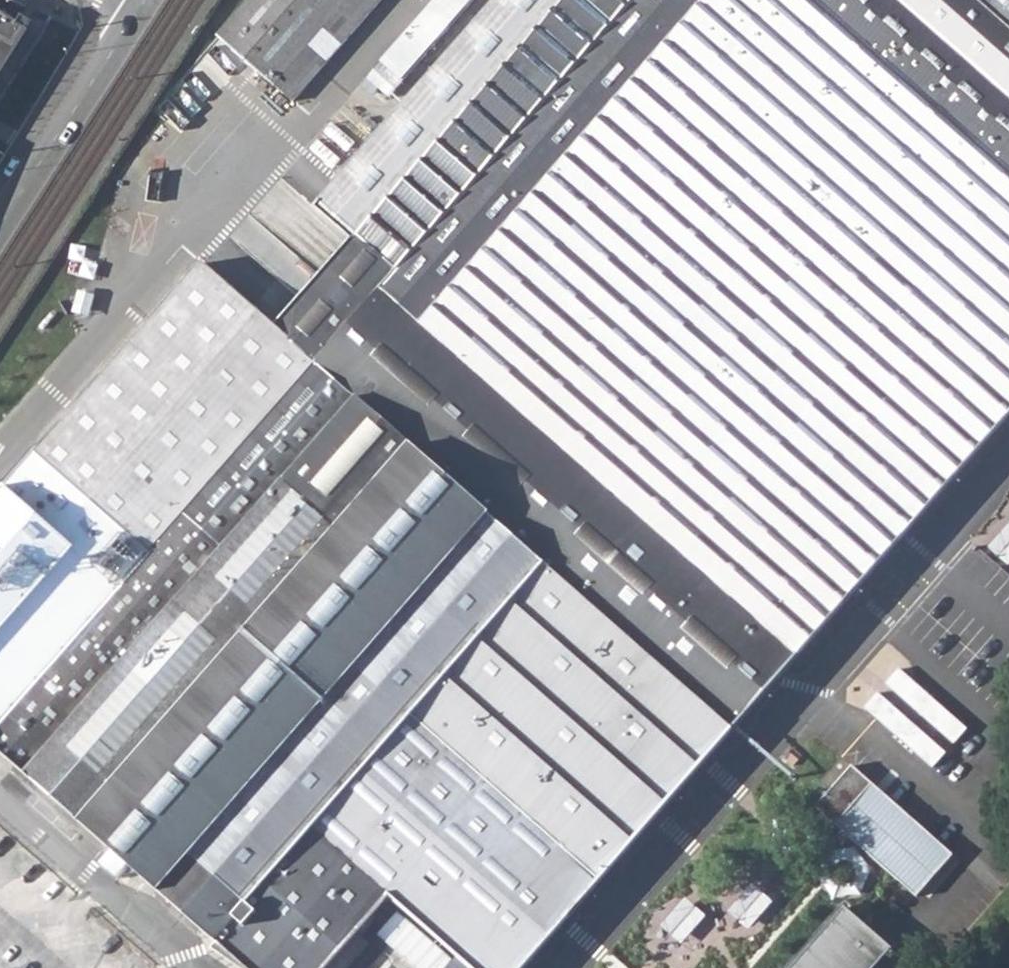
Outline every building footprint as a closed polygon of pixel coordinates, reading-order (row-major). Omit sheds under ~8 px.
[(303,219),(340,253),(277,324),(205,261),(37,451),(151,552),(82,630),(50,603),(26,630),(41,643),(18,670),(34,685),(0,724),(0,751),(116,853),(105,865),(122,880),(133,868),(247,967),(329,967),(391,897),(472,967),(527,967),(1008,416),(1008,0),(496,0),(303,219)] [(40,21),(8,0),(0,0),(0,84),(40,21)] [(218,32),(291,98),(377,0),(246,0),(218,32)] [(474,0),(433,0),(369,78),(393,98),(474,0)] [(815,811),(917,901),(953,858),(851,769),(815,811)] [(887,950),(842,910),(791,967),(871,967),(887,950)] [(399,912),(380,934),(418,967),(449,967),(455,961),(399,912)]
